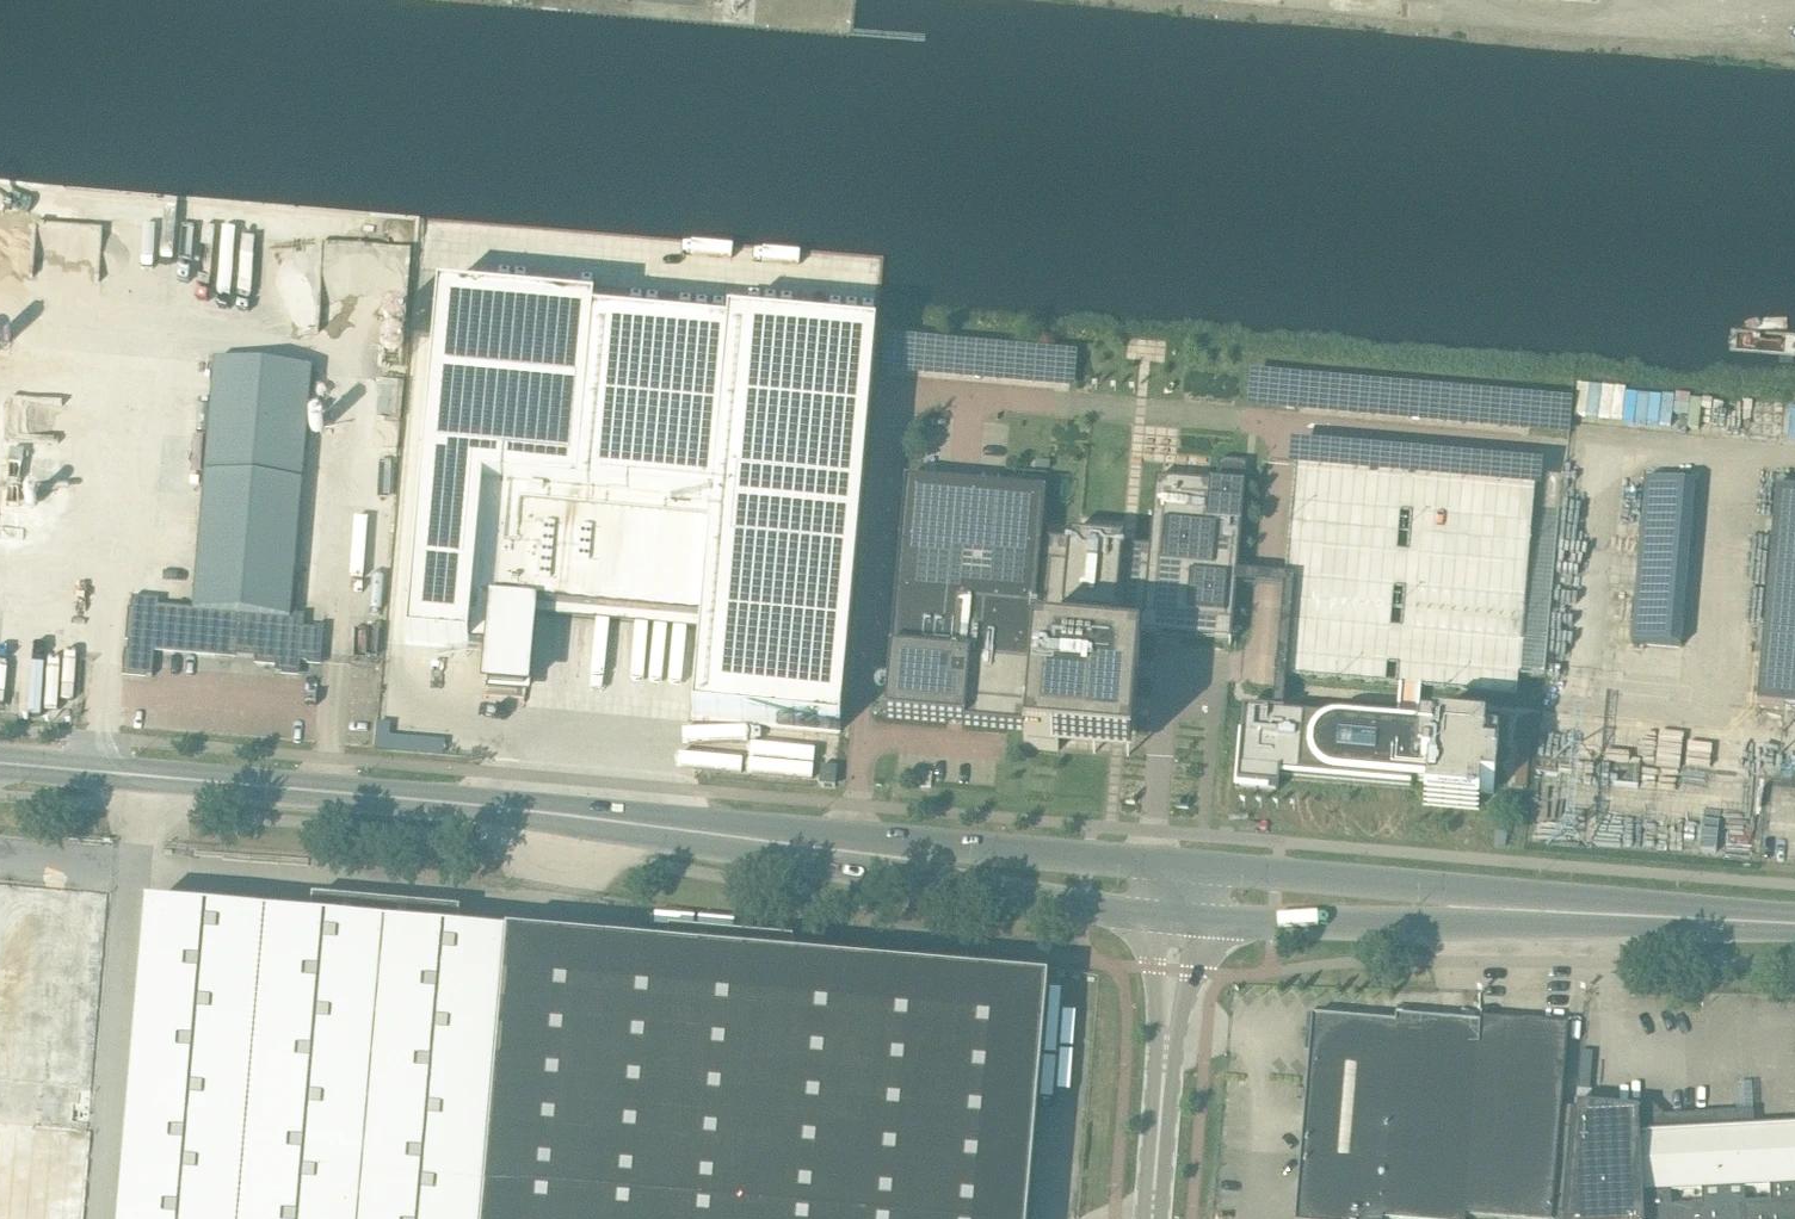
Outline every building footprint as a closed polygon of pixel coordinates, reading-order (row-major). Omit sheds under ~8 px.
[(439,296),(408,644),(488,651),(485,691),(487,691),(521,694),(528,610),(702,625),(693,724),(841,737),(875,340),(726,327),(725,339),(595,328),(596,309),(439,296)] [(310,370),(215,362),(194,610),(158,607),(159,601),(132,599),(128,651),(126,675),(153,677),(155,650),(216,655),(217,651),(236,652),(236,657),(257,659),(256,663),(276,664),(275,673),(297,675),(298,662),(319,664),(321,640),(321,631),(301,629),(302,620),(290,619),(310,370)] [(905,481),(885,718),(1026,730),(1024,748),(1059,751),(1131,758),(1140,657),(1142,634),(1143,621),(1149,621),(1233,629),(1245,488),(1244,488),(1247,463),(1219,460),(1217,486),(1156,480),(1150,550),(1123,547),(1123,541),(1118,540),(1075,537),(1069,536),(1069,543),(1042,540),(1046,494),(991,489),(905,481)] [(1685,644),(1694,481),(1645,478),(1636,641),(1685,644)] [(1775,491),(1756,707),(1794,711),(1794,493),(1775,491)] [(1504,740),(1501,727),(1485,731),(1431,727),(1430,734),(1418,733),(1419,725),(1245,710),(1241,749),(1239,768),(1230,767),(1228,785),(1277,789),(1278,787),(1279,777),(1413,788),(1413,781),(1426,782),(1424,804),(1479,808),(1480,792),(1494,793),(1496,768),(1495,768),(1496,759),(1497,759),(1498,741),(1504,740)] [(819,767),(818,786),(834,787),(835,768),(819,767)] [(108,891),(0,883),(0,1218),(84,1218),(108,891)] [(314,900),(312,924),(148,910),(121,1218),(1028,1218),(1048,986),(859,969),(792,966),(794,942),(670,932),(668,953),(508,939),(508,941),(504,940),(504,941),(459,937),(461,913),(314,900)] [(1404,1020),(1397,1019),(1396,1026),(1313,1019),(1296,1218),(1382,1218),(1396,1057),(1401,1057),(1404,1020)] [(1404,1020),(1401,1057),(1396,1057),(1382,1218),(1465,1218),(1481,1020),(1480,1019),(1480,1026),(1404,1020)] [(1465,1218),(1466,1218),(1466,1217),(1493,1218),(1553,1218),(1568,1027),(1481,1020),(1465,1218)] [(1652,1105),(1638,1113),(1576,1108),(1567,1218),(1794,1218),(1794,1126),(1754,1128),(1753,1112),(1663,1117),(1652,1105)]
